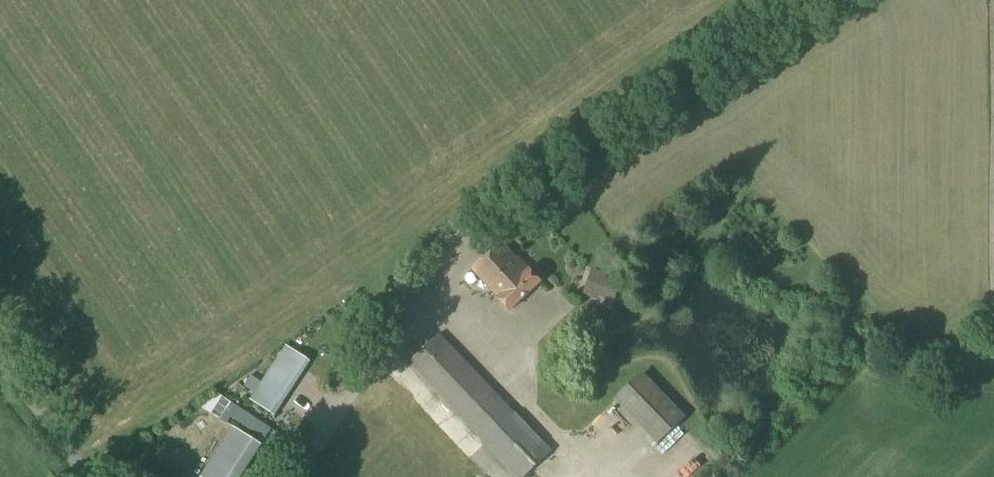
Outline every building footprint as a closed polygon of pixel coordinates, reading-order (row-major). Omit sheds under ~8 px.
[(517,261),(501,244),(473,270),(499,298),(498,298),(510,311),(541,282),(530,270),(529,270),(519,259),(517,261)] [(615,302),(621,283),(606,278),(608,274),(591,268),(582,295),(598,301),(600,296),(615,302)] [(552,454),(440,336),(411,363),(519,476),(526,476),(552,454)] [(270,414),(306,360),(285,346),(250,400),(270,414)] [(658,445),(686,417),(643,372),(614,399),(658,445)] [(218,394),(200,407),(227,424),(231,418),(264,439),(271,429),(218,394)] [(199,476),(238,476),(259,445),(232,427),(199,476)]
